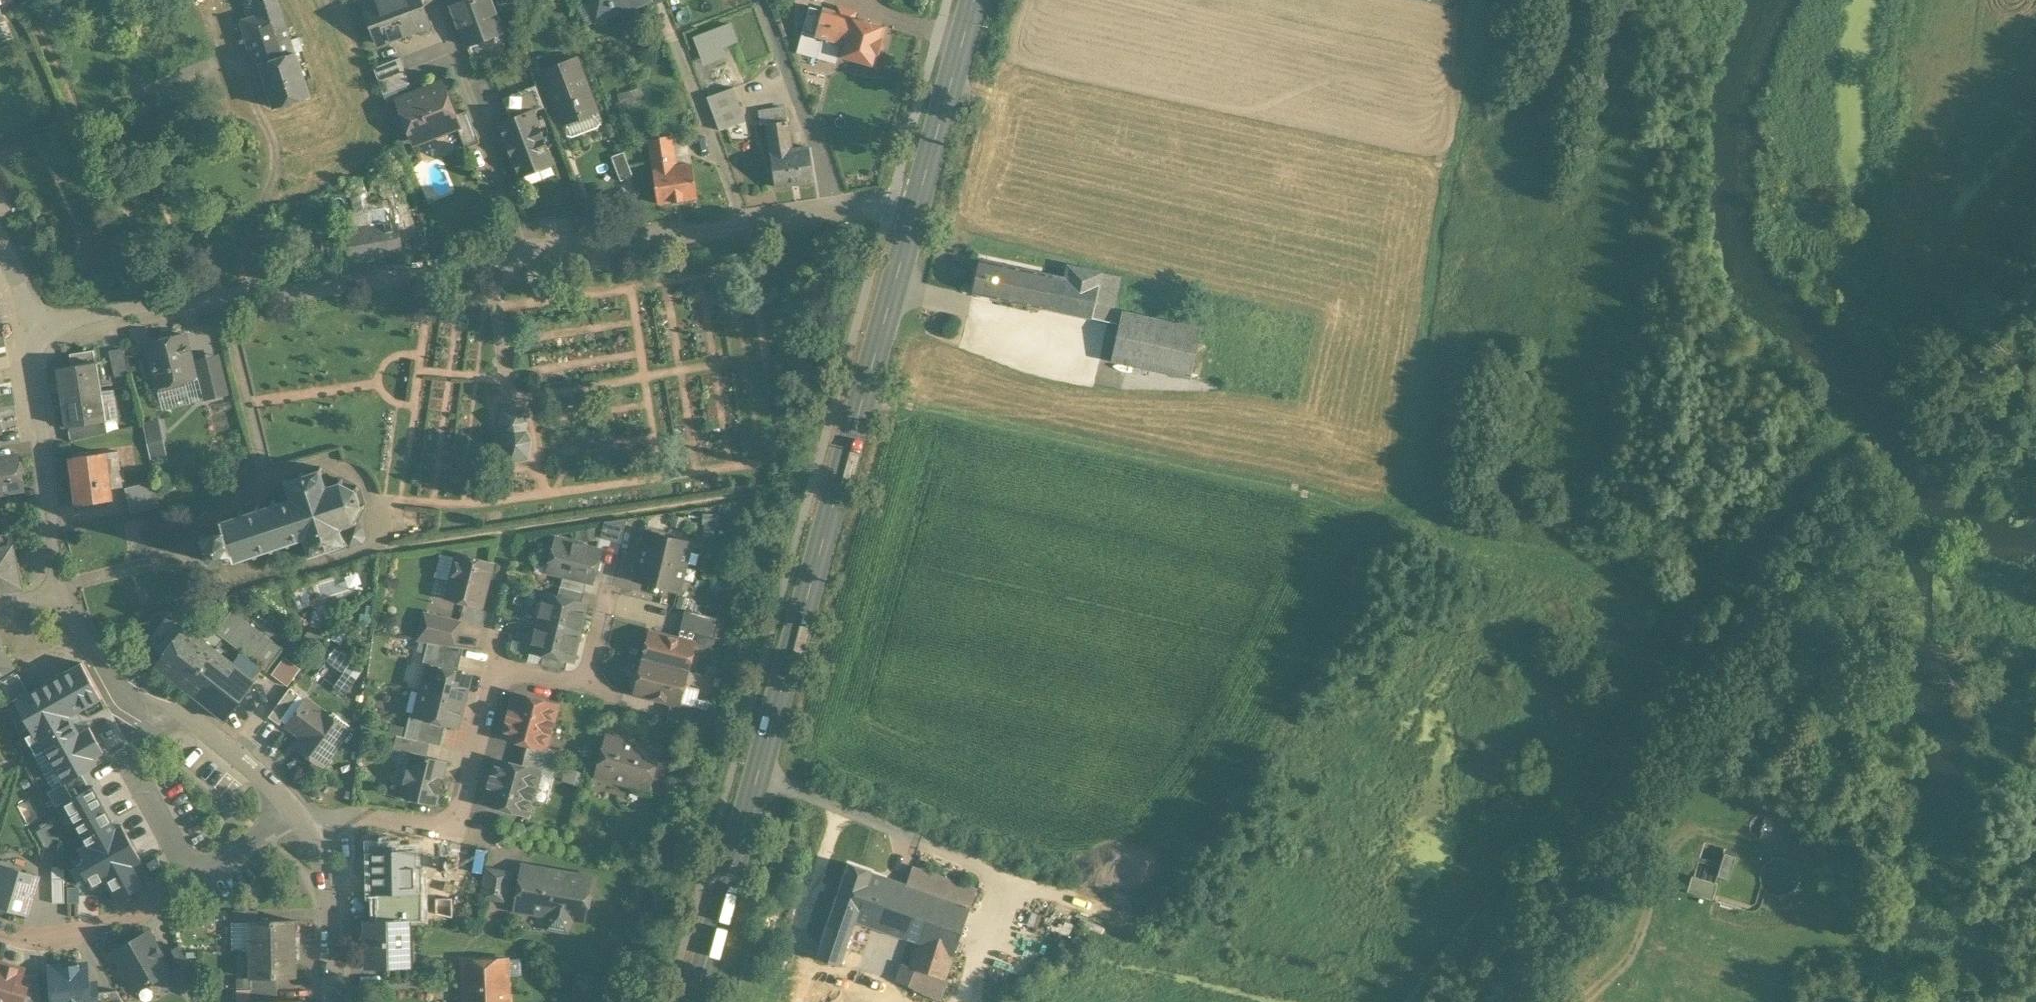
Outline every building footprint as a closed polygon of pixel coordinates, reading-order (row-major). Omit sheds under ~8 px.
[(274,107),(310,96),(305,82),(314,80),(300,37),(291,39),(278,0),(256,0),(252,1),(257,15),(240,20),(252,57),(258,55),(274,107)] [(363,5),(377,43),(396,36),(397,38),(404,35),(391,0),(376,0),(363,5)] [(404,35),(412,32),(411,30),(430,23),(421,0),(391,0),(404,35)] [(456,17),(492,4),(491,0),(450,0),(456,17)] [(596,22),(651,1),(652,1),(652,0),(588,0),(596,22)] [(502,31),(492,4),(456,17),(467,44),(502,31)] [(822,10),(811,7),(799,51),(837,61),(839,55),(842,43),(832,41),(833,36),(816,31),(822,10)] [(855,13),(839,8),(837,14),(822,10),(816,31),(833,36),(832,41),(842,43),(849,17),(853,18),(855,13)] [(853,18),(849,17),(842,43),(839,55),(875,66),(886,28),(853,18)] [(8,37),(0,19),(0,41),(8,37)] [(703,55),(716,90),(730,85),(716,50),(703,55)] [(576,57),(542,70),(563,124),(597,111),(576,57)] [(400,58),(374,68),(379,81),(405,71),(400,58)] [(405,71),(379,81),(384,94),(410,84),(405,71)] [(441,85),(399,101),(415,141),(457,125),(454,116),(441,85)] [(536,85),(502,98),(511,119),(532,111),(533,112),(545,107),(536,85)] [(734,87),(707,97),(720,130),(746,121),(734,87)] [(641,88),(630,92),(632,99),(643,95),(641,88)] [(632,99),(620,101),(623,112),(634,110),(632,99)] [(785,108),(758,112),(761,125),(766,124),(787,120),(785,108)] [(480,142),(467,110),(454,116),(457,125),(466,148),(480,142)] [(511,119),(499,124),(519,176),(553,163),(533,112),(532,111),(511,119)] [(597,112),(563,124),(567,135),(572,137),(599,127),(601,123),(597,112)] [(787,120),(766,124),(770,143),(790,139),(787,120)] [(672,135),(649,139),(653,170),(677,166),(673,144),(672,135)] [(792,150),(790,139),(770,143),(771,153),(770,153),(775,186),(815,180),(810,147),(792,150)] [(673,144),(677,166),(692,164),(689,141),(673,144)] [(625,155),(613,159),(622,184),(634,179),(625,155)] [(677,166),(653,170),(658,204),(697,198),(692,164),(677,166)] [(374,212),(377,225),(395,222),(392,208),(374,212)] [(343,218),(345,231),(377,225),(374,212),(343,218)] [(377,225),(345,231),(350,261),(403,252),(397,221),(395,222),(377,225)] [(972,294),(1021,303),(1029,271),(980,260),(972,294)] [(1056,277),(1048,309),(1119,325),(1123,312),(1113,309),(1119,276),(1068,266),(1065,278),(1056,277)] [(1021,303),(1048,309),(1056,277),(1029,271),(1021,303)] [(1202,329),(1123,312),(1119,325),(1112,362),(1191,379),(1202,329)] [(185,334),(147,344),(159,392),(185,385),(183,380),(196,377),(185,334)] [(124,348),(110,351),(115,377),(129,374),(124,348)] [(218,356),(197,361),(206,399),(228,393),(218,356)] [(96,362),(59,368),(63,397),(100,391),(96,362)] [(100,391),(63,397),(68,427),(69,427),(105,421),(100,391)] [(498,423),(505,432),(503,444),(511,462),(528,460),(530,440),(525,429),(528,417),(519,407),(503,410),(498,423)] [(162,417),(143,420),(151,456),(169,453),(162,417)] [(105,421),(69,427),(71,441),(107,433),(105,421)] [(118,451),(105,452),(110,488),(123,486),(118,451)] [(105,452),(72,457),(78,505),(111,500),(110,488),(105,452)] [(24,487),(18,456),(0,459),(0,492),(24,487)] [(323,468),(320,467),(319,470),(304,475),(303,471),(300,472),(301,476),(288,480),(284,478),(283,481),(287,483),(290,494),(289,494),(290,498),(277,503),(276,498),(272,500),(273,504),(261,508),(259,504),(255,505),(257,509),(244,513),(243,509),(239,511),(240,515),(223,520),(219,519),(217,522),(221,524),(222,527),(221,527),(222,530),(206,536),(202,534),(200,538),(204,540),(209,556),(207,560),(211,562),(213,558),(223,555),(225,558),(228,560),(231,558),(231,557),(232,558),(230,562),(234,564),(236,560),(253,555),(254,559),(259,557),(257,553),(270,549),(271,553),(275,552),(274,548),(286,544),(288,548),(292,546),(291,542),(303,538),(305,542),(306,542),(309,553),(308,556),(311,557),(312,554),(326,549),(327,553),(329,553),(329,554),(363,543),(366,536),(363,526),(357,523),(354,519),(360,508),(365,508),(365,504),(360,504),(357,492),(360,489),(357,486),(354,489),(343,483),(343,478),(339,478),(338,483),(328,486),(326,482),(325,482),(321,471),(323,468)] [(154,483),(126,489),(132,513),(160,506),(154,483)] [(31,498),(15,503),(19,514),(34,509),(31,498)] [(721,505),(703,507),(703,514),(721,513),(721,505)] [(683,517),(674,515),(672,525),(681,527),(683,517)] [(671,518),(660,516),(658,526),(668,529),(671,518)] [(626,519),(606,522),(602,537),(621,542),(626,519)] [(596,527),(582,529),(584,540),(598,538),(596,527)] [(640,547),(639,554),(685,566),(690,543),(647,533),(643,548),(640,547)] [(599,549),(558,539),(550,572),(563,575),(587,581),(591,582),(599,549)] [(0,547),(0,592),(21,588),(23,587),(22,586),(14,546),(14,545),(14,544),(12,544),(0,547)] [(685,566),(639,554),(637,562),(639,563),(635,579),(679,590),(685,566)] [(492,563),(457,555),(447,597),(481,606),(492,563)] [(516,577),(508,575),(506,583),(513,585),(516,577)] [(587,581),(563,575),(561,586),(584,592),(587,581)] [(561,586),(560,586),(557,598),(582,604),(584,592),(561,586)] [(557,598),(544,595),(543,599),(537,603),(535,611),(539,618),(538,622),(578,632),(585,605),(582,604),(557,598)] [(688,597),(680,595),(677,603),(685,606),(688,597)] [(215,631),(228,614),(215,604),(202,621),(215,631)] [(282,648),(232,609),(228,614),(215,631),(224,637),(224,638),(266,670),(282,648)] [(720,618),(685,609),(677,639),(694,643),(696,633),(715,637),(720,618)] [(460,622),(425,613),(418,639),(428,640),(428,642),(454,646),(460,622)] [(192,631),(185,626),(183,629),(167,617),(147,643),(164,655),(156,666),(224,720),(255,678),(215,649),(224,638),(224,637),(215,631),(202,621),(200,619),(192,631)] [(538,622),(537,626),(530,630),(528,639),(532,645),(531,649),(545,653),(568,658),(572,659),(578,632),(538,622)] [(309,627),(301,638),(317,649),(325,638),(309,627)] [(677,639),(650,632),(644,658),(687,669),(694,643),(677,639)] [(406,637),(403,653),(424,657),(428,642),(428,640),(418,639),(406,637)] [(454,646),(428,642),(424,657),(422,665),(428,667),(428,665),(458,673),(464,647),(454,646)] [(568,658),(545,653),(542,664),(565,670),(568,658)] [(284,657),(272,674),(288,686),(300,669),(284,657)] [(687,669),(644,658),(635,693),(671,702),(679,704),(679,702),(684,684),(687,669)] [(101,698),(81,664),(15,701),(34,733),(26,737),(36,754),(44,750),(64,784),(97,765),(92,757),(102,751),(89,727),(79,733),(69,716),(101,698)] [(458,673),(428,665),(428,667),(422,691),(463,701),(469,675),(458,673)] [(706,708),(702,726),(710,728),(716,703),(693,698),(696,687),(684,684),(679,702),(706,708)] [(422,691),(416,716),(445,723),(457,726),(463,701),(422,691)] [(558,705),(515,694),(511,710),(510,710),(507,720),(508,720),(503,736),(525,743),(545,748),(546,747),(558,705)] [(348,730),(306,700),(287,725),(304,737),(296,747),(322,766),(348,730)] [(706,708),(679,702),(679,704),(671,702),(667,718),(702,726),(706,708)] [(445,723),(416,716),(416,715),(411,714),(405,737),(430,743),(440,746),(445,723)] [(264,733),(273,739),(285,723),(277,717),(264,733)] [(430,743),(405,737),(397,735),(393,749),(411,753),(411,752),(427,756),(430,743)] [(620,740),(607,736),(596,774),(610,778),(620,740)] [(659,751),(620,740),(610,778),(648,788),(659,751)] [(545,748),(525,743),(522,754),(557,764),(560,751),(546,747),(545,748)] [(427,756),(411,752),(411,753),(400,796),(436,805),(447,761),(427,756)] [(581,756),(571,753),(569,761),(579,764),(581,756)] [(557,764),(522,754),(519,766),(539,771),(539,773),(553,776),(557,764)] [(675,764),(658,759),(651,786),(668,790),(675,764)] [(519,766),(497,760),(492,776),(491,776),(488,786),(489,786),(485,802),(527,814),(539,773),(539,771),(519,766)] [(582,770),(567,766),(563,781),(578,784),(582,770)] [(93,786),(64,802),(87,845),(79,849),(85,859),(78,863),(91,887),(106,878),(119,900),(143,886),(131,865),(141,860),(122,825),(116,828),(93,786)] [(37,829),(45,846),(60,838),(52,821),(37,829)] [(416,853),(376,847),(371,881),(410,888),(416,853)] [(876,860),(845,849),(809,955),(841,965),(856,920),(872,872),(876,860)] [(1734,856),(1723,852),(1716,874),(1727,877),(1734,856)] [(977,889),(913,866),(906,885),(970,907),(977,889)] [(0,867),(0,869),(0,913),(27,920),(38,877),(0,867)] [(590,878),(523,867),(516,908),(529,910),(532,914),(543,916),(547,913),(549,928),(566,931),(575,918),(584,919),(586,908),(588,906),(590,897),(588,894),(590,878)] [(51,868),(53,906),(64,905),(63,868),(51,868)] [(511,872),(487,868),(482,897),(506,901),(511,872)] [(906,885),(872,872),(856,920),(919,943),(953,955),(970,907),(906,885)] [(1713,880),(1690,873),(1686,888),(1709,895),(1713,880)] [(415,887),(412,908),(423,909),(426,889),(415,887)] [(407,907),(379,901),(379,920),(407,919),(407,907)] [(257,909),(233,910),(233,922),(249,922),(249,921),(257,921),(257,909)] [(193,911),(182,911),(182,924),(193,923),(193,911)] [(631,922),(617,917),(610,940),(623,945),(631,922)] [(379,920),(366,920),(368,967),(409,966),(408,919),(407,919),(379,920)] [(257,921),(249,921),(249,922),(233,922),(234,949),(243,949),(244,950),(254,949),(296,949),(295,920),(257,921)] [(148,932),(113,952),(121,964),(119,970),(123,977),(128,978),(135,990),(170,970),(148,932)] [(919,943),(910,966),(923,971),(945,979),(953,955),(919,943)] [(197,978),(179,946),(166,954),(183,986),(197,978)] [(296,949),(254,949),(255,967),(256,967),(256,976),(250,976),(250,977),(251,977),(275,977),(296,976),(296,949)] [(463,961),(465,1001),(509,1001),(507,973),(507,959),(463,961)] [(517,959),(507,959),(507,973),(518,972),(517,959)] [(0,963),(0,1001),(23,1001),(27,986),(19,984),(22,974),(23,970),(0,963)] [(918,987),(923,971),(910,966),(902,963),(897,979),(918,987)] [(50,968),(53,1001),(98,1001),(97,992),(96,984),(88,985),(86,964),(50,968)] [(918,987),(915,993),(937,1001),(945,979),(923,971),(918,987)] [(27,975),(22,974),(19,984),(27,986),(23,1001),(41,1001),(38,974),(27,975)] [(249,977),(236,978),(236,990),(250,989),(249,977)] [(275,977),(251,977),(251,989),(276,989),(275,977)] [(897,979),(894,986),(915,993),(918,987),(897,979)] [(894,986),(888,1001),(912,1001),(915,993),(894,986)] [(250,989),(236,990),(236,1000),(250,999),(250,989)] [(276,989),(251,989),(252,1001),(276,1000),(276,989)] [(97,992),(98,1001),(123,1001),(117,990),(97,992)]
